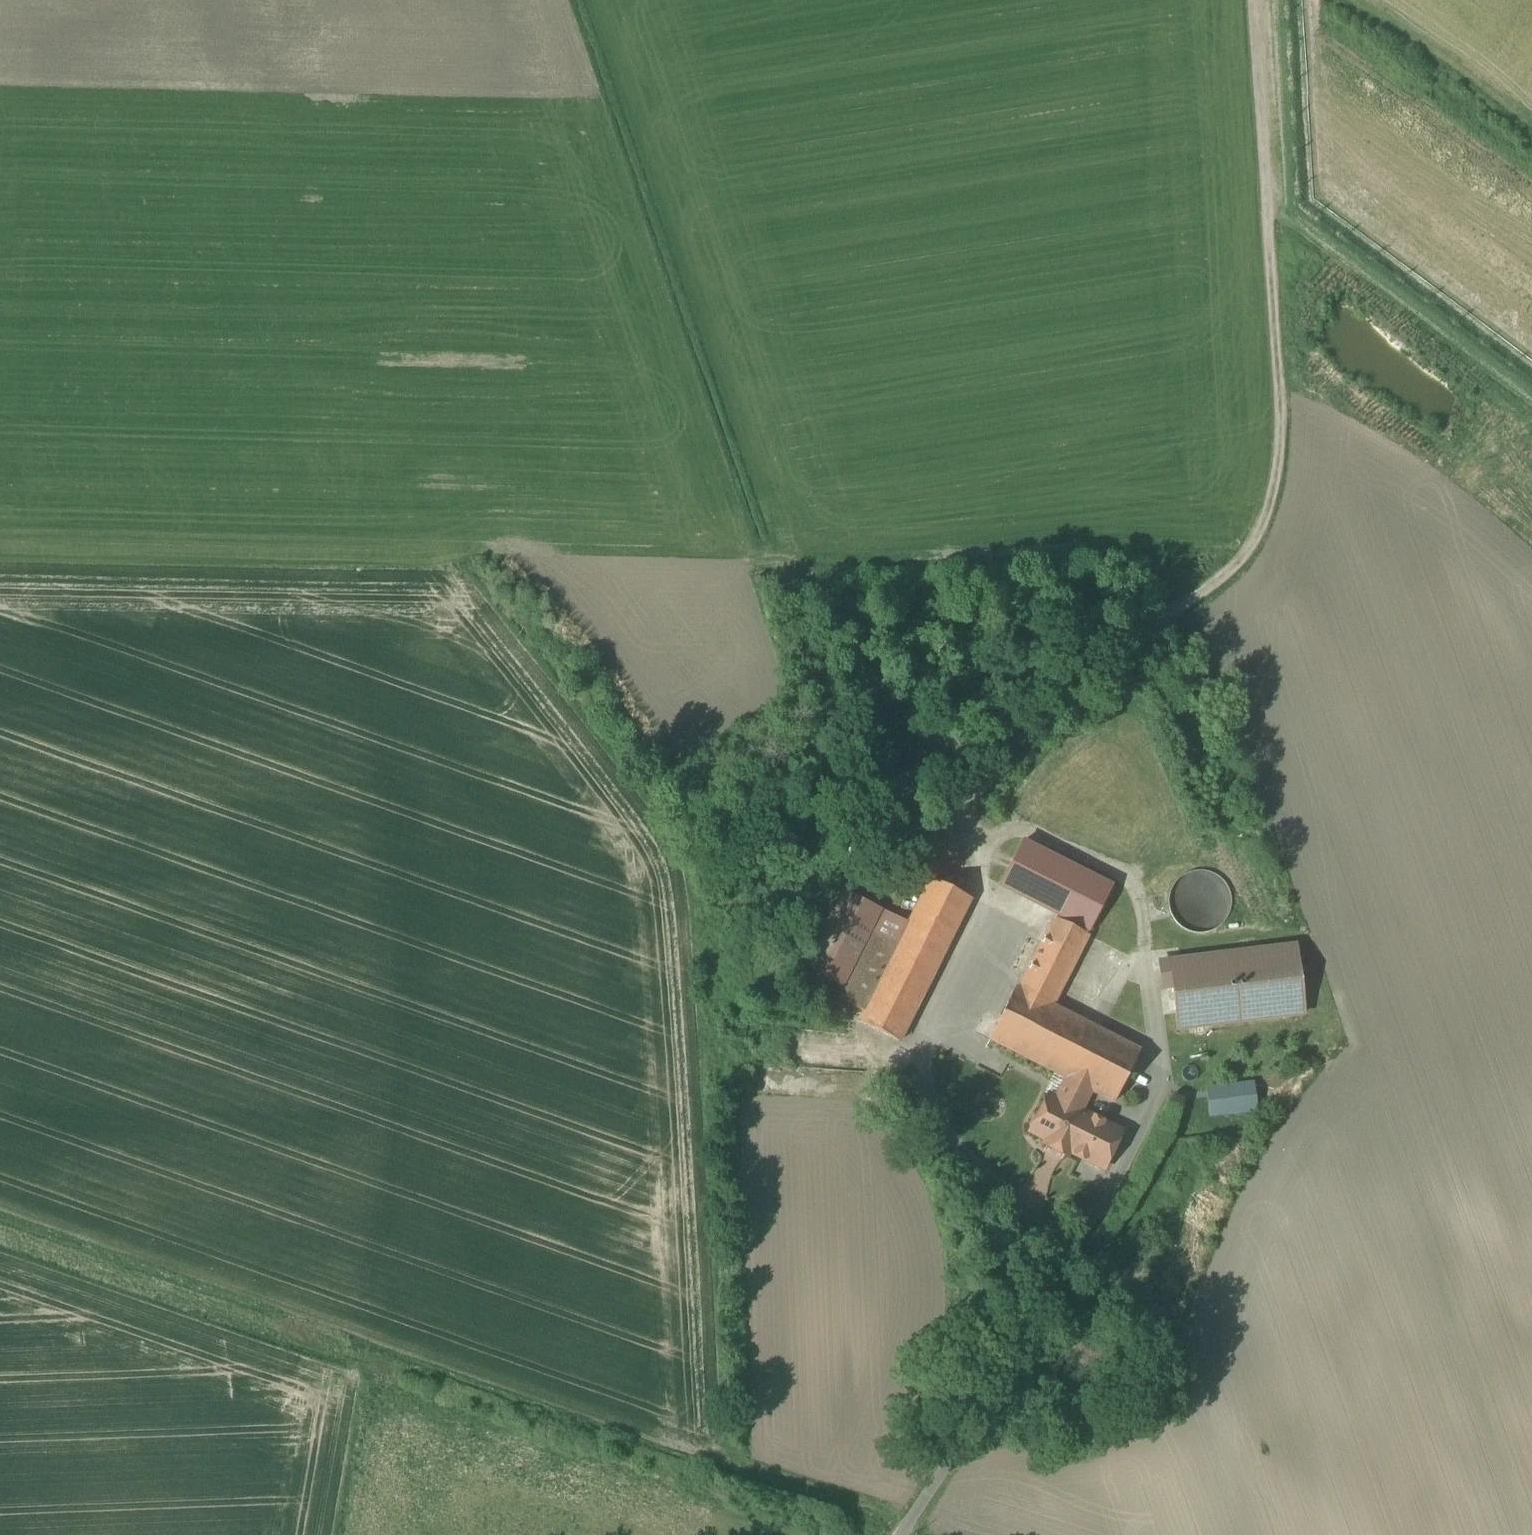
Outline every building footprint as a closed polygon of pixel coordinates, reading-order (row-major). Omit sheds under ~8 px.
[(1055,919),(1087,936),(1112,887),(1022,842),(1001,885),(1058,914),(1055,919)] [(1213,874),(1205,872),(1197,872),(1189,874),(1182,878),(1176,883),(1171,890),(1169,898),(1169,906),(1171,914),(1175,921),(1180,927),(1187,931),(1195,934),(1203,934),(1211,932),(1218,928),(1224,922),(1229,915),(1231,907),(1231,899),(1229,891),(1225,884),(1220,878),(1213,874)] [(971,900),(931,879),(909,924),(884,912),(847,988),(841,1000),(865,1012),(860,1023),(899,1043),(971,900)] [(847,988),(884,912),(841,891),(805,967),(847,988)] [(1051,1007),(1087,936),(1055,919),(1019,991),(1015,989),(990,1039),(1067,1078),(1091,1090),(1114,1102),(1140,1052),(1051,1007)] [(1296,947),(1159,963),(1162,989),(1173,988),(1178,1029),(1304,1014),(1296,947)] [(1069,1152),(1103,1169),(1122,1132),(1081,1111),(1091,1090),(1067,1078),(1056,1099),(1049,1095),(1030,1132),(1046,1140),(1044,1145),(1066,1156),(1069,1152)] [(1202,1086),(1204,1115),(1253,1112),(1252,1083),(1202,1086)]
